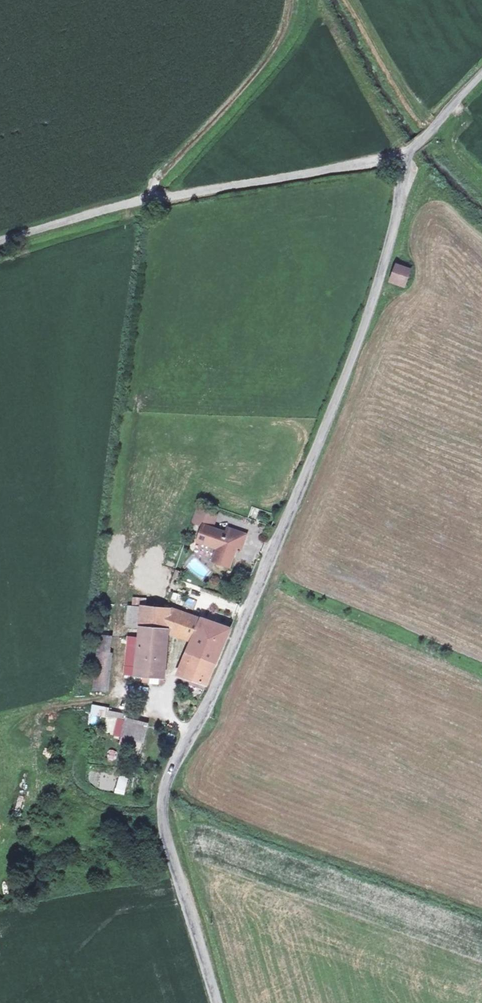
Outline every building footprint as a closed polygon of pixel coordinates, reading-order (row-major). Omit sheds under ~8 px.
[(407,284),(413,267),(397,262),(392,278),(407,284)] [(195,505),(191,519),(204,524),(199,537),(214,543),(215,542),(220,540),(225,541),(223,547),(219,549),(218,550),(215,557),(230,562),(238,539),(243,541),(246,532),(228,526),(227,530),(212,525),(216,511),(195,505)] [(220,540),(215,542),(219,549),(223,547),(225,541),(220,540)] [(134,595),(133,604),(143,605),(146,606),(148,596),(134,595)] [(191,610),(194,601),(186,598),(183,608),(191,610)] [(143,605),(133,604),(128,603),(126,625),(141,626),(143,605)] [(143,605),(141,626),(140,637),(136,674),(145,674),(165,676),(168,631),(193,641),(179,674),(204,682),(229,627),(172,605),(169,609),(146,606),(143,605)] [(136,674),(140,637),(129,636),(125,675),(134,676),(136,674)] [(108,688),(112,649),(97,648),(93,687),(108,688)] [(92,713),(104,717),(108,708),(95,704),(92,713)] [(126,719),(127,714),(128,711),(109,706),(107,715),(126,719)] [(145,740),(149,725),(126,719),(122,735),(135,738),(145,740)] [(135,738),(122,735),(121,741),(133,744),(135,738)] [(30,753),(25,752),(18,779),(24,781),(30,753)] [(115,792),(128,795),(132,778),(119,775),(115,792)]
